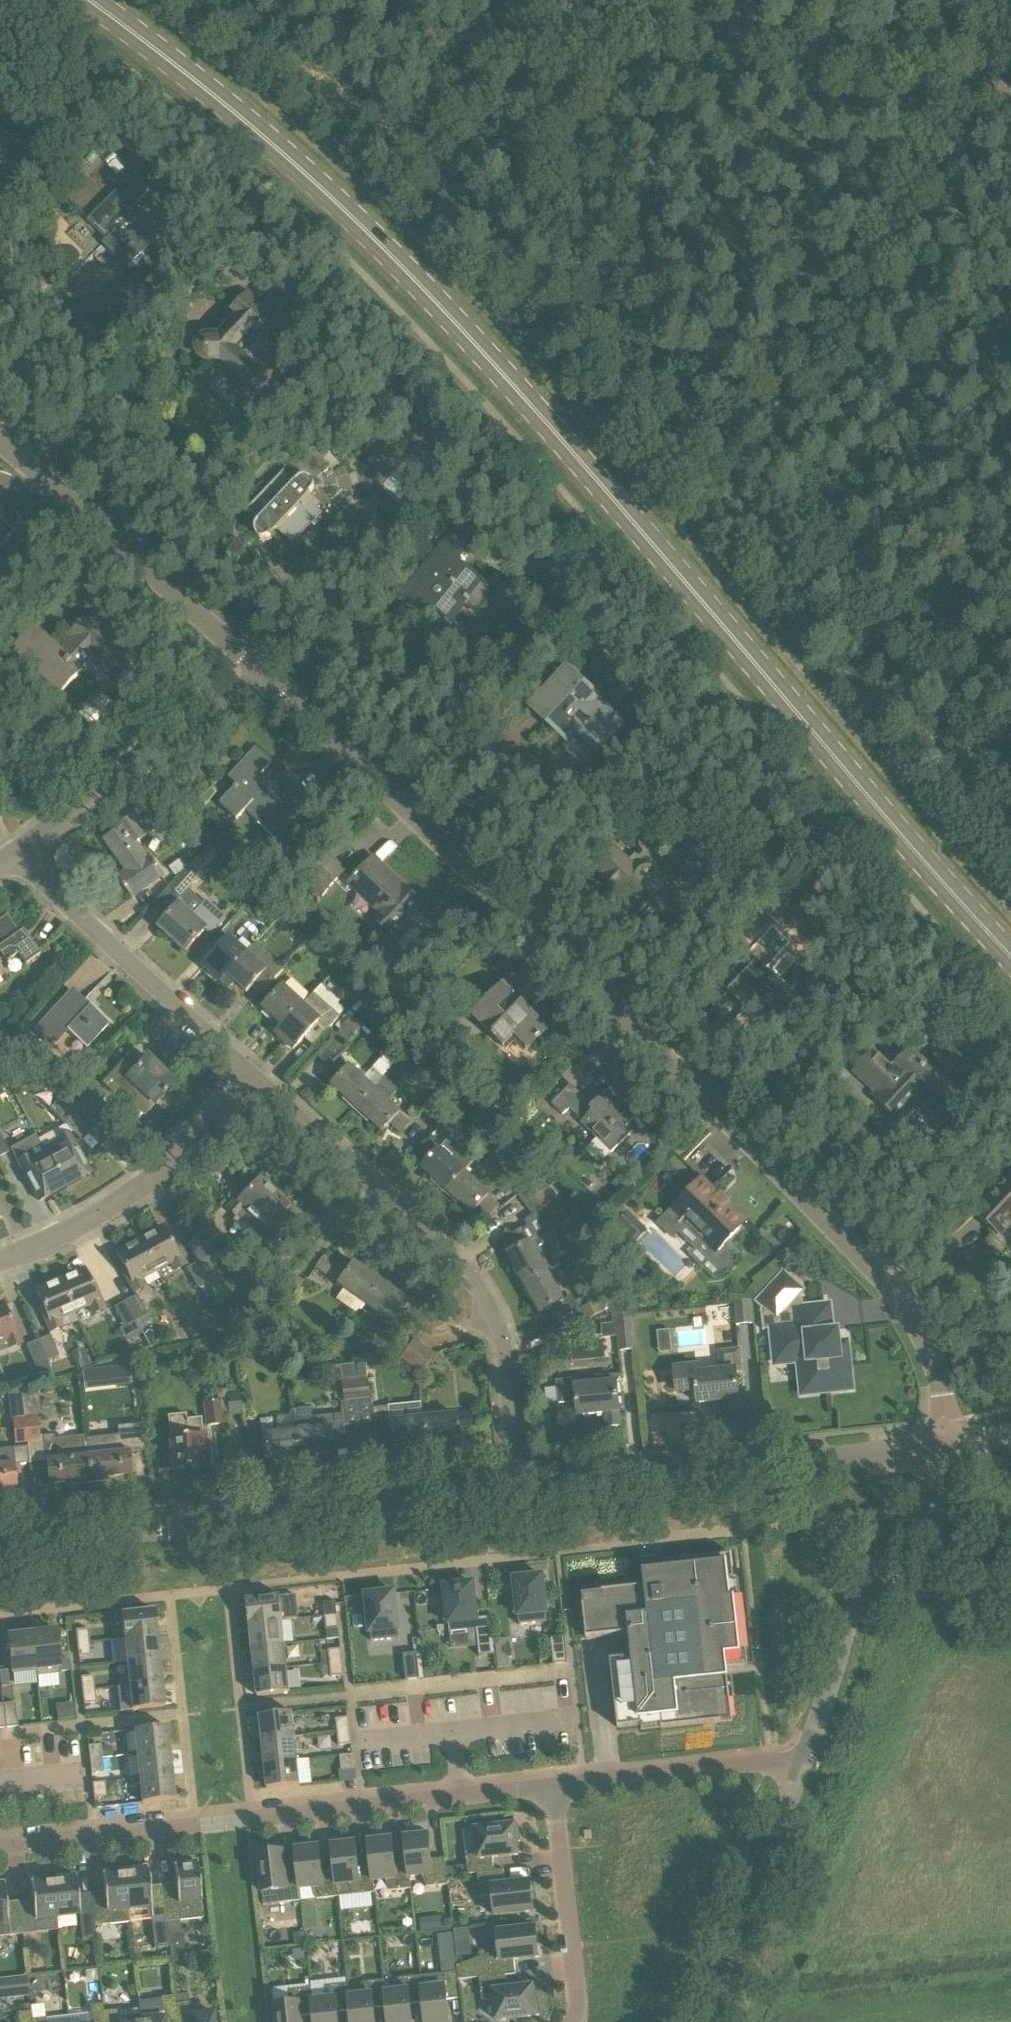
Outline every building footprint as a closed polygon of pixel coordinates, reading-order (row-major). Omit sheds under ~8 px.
[(9,133),(0,125),(0,142),(9,133)] [(119,133),(112,140),(117,145),(124,137),(119,133)] [(133,148),(141,140),(135,133),(126,142),(133,148)] [(124,168),(117,160),(110,166),(117,174),(124,168)] [(136,212),(141,207),(137,203),(149,191),(134,175),(121,187),(88,220),(108,240),(104,244),(132,270),(146,257),(143,254),(153,244),(161,236),(136,212)] [(253,328),(259,333),(274,317),(252,294),(235,310),(241,316),(221,335),(208,336),(207,336),(204,337),(202,339),(200,341),(199,342),(198,343),(198,344),(198,346),(198,347),(198,349),(198,350),(198,351),(199,354),(200,355),(201,356),(203,358),(205,359),(208,360),(209,360),(222,359),(241,379),(235,385),(251,400),(276,374),(260,359),(254,365),(235,347),(253,328)] [(311,493),(312,491),(314,489),(314,487),(315,484),(314,482),(312,479),(310,477),(308,476),(305,476),(301,477),(299,479),(296,482),(283,471),(251,507),(263,518),(258,524),(257,525),(256,526),(256,527),(256,528),(256,530),(256,531),(256,532),(257,533),(257,534),(258,535),(259,536),(260,537),(261,538),(263,538),(264,539),(267,539),(269,538),(270,537),(272,536),(279,528),(295,542),(292,544),(293,545),(323,512),(318,508),(322,504),(311,493)] [(0,517),(0,549),(16,532),(0,517)] [(437,539),(447,530),(440,521),(429,531),(437,539)] [(455,558),(465,545),(451,534),(404,593),(417,604),(414,607),(424,615),(432,604),(442,602),(456,612),(466,600),(480,611),(496,590),(455,558)] [(555,616),(541,605),(533,614),(548,626),(555,616)] [(128,637),(125,640),(93,610),(69,636),(72,638),(62,650),(36,625),(14,649),(62,694),(84,671),(83,669),(93,658),(122,686),(149,657),(128,637)] [(569,667),(533,704),(555,724),(553,726),(568,740),(575,732),(597,752),(623,724),(595,699),(599,695),(569,667)] [(117,707),(101,691),(80,714),(96,729),(117,707)] [(307,794),(298,786),(299,785),(297,784),(284,797),(261,775),(273,762),(257,747),(256,747),(258,748),(231,777),(230,776),(229,776),(238,785),(221,803),(238,819),(246,810),(278,841),(273,846),(284,856),(301,837),(291,829),(295,825),(286,816),(307,794)] [(104,836),(129,871),(119,878),(133,897),(165,875),(152,855),(148,858),(138,843),(155,832),(140,810),(104,836)] [(598,863),(598,864),(598,866),(598,867),(598,868),(599,869),(599,870),(599,871),(600,872),(601,873),(602,874),(602,875),(603,876),(639,908),(645,914),(662,930),(677,914),(660,898),(655,894),(656,894),(658,893),(660,891),(661,889),(663,884),(664,881),(664,879),(663,876),(666,872),(679,885),(685,891),(715,859),(708,854),(691,838),(669,862),(666,859),(656,850),(656,849),(657,848),(657,847),(657,846),(657,845),(657,844),(657,843),(657,842),(657,841),(656,840),(656,839),(655,838),(654,837),(653,836),(652,836),(651,835),(650,835),(649,835),(648,835),(647,835),(647,836),(646,836),(645,836),(645,837),(644,837),(643,838),(642,839),(642,840),(641,841),(641,842),(641,843),(641,844),(641,845),(641,846),(641,847),(642,848),(642,849),(643,849),(632,861),(630,863),(621,855),(620,854),(619,853),(618,853),(617,852),(615,852),(614,851),(613,851),(612,851),(611,851),(610,851),(608,852),(607,852),(606,852),(605,853),(604,853),(603,854),(602,855),(601,856),(601,857),(600,858),(599,859),(599,860),(598,861),(598,862),(598,863)] [(209,845),(201,854),(210,862),(219,853),(209,845)] [(328,854),(305,879),(323,896),(346,871),(328,854)] [(374,857),(349,883),(348,884),(376,912),(370,917),(397,944),(419,922),(412,915),(423,904),(374,857)] [(171,867),(176,875),(186,868),(180,861),(171,867)] [(200,879),(187,868),(170,887),(183,898),(200,879)] [(273,901),(260,890),(252,899),(264,910),(273,901)] [(181,904),(161,926),(187,951),(206,929),(212,934),(225,920),(205,903),(194,916),(181,904)] [(19,932),(7,915),(0,920),(0,961),(5,958),(7,962),(18,954),(26,964),(41,954),(24,929),(19,932)] [(221,982),(253,946),(245,938),(239,944),(231,937),(204,966),(221,982)] [(257,942),(253,946),(221,982),(222,981),(230,988),(236,981),(248,992),(253,986),(262,994),(286,970),(257,942)] [(774,980),(777,977),(758,959),(728,991),(747,1008),(751,1004),(780,1032),(803,1007),(774,980)] [(504,983),(472,1015),(504,1046),(515,1035),(528,1049),(549,1028),(504,983)] [(355,985),(349,991),(356,997),(362,991),(355,985)] [(304,1004),(284,986),(265,1008),(284,1025),(284,1026),(304,1004)] [(110,1023),(90,1004),(87,1008),(71,993),(38,1030),(54,1045),(68,1030),(87,1048),(110,1023)] [(320,1020),(329,1029),(341,1017),(315,993),(305,1005),(304,1004),(284,1026),(284,1025),(277,1034),(294,1049),(320,1020)] [(386,1020),(369,1004),(356,1017),(341,1032),(350,1042),(365,1026),(373,1033),(386,1020)] [(940,1078),(941,1077),(911,1050),(893,1068),(874,1051),(855,1072),(878,1093),(874,1096),(892,1113),(896,1109),(905,1117),(920,1100),(941,1119),(940,1120),(940,1121),(963,1099),(940,1078)] [(990,1053),(981,1064),(992,1074),(1002,1064),(990,1053)] [(386,1079),(384,1077),(397,1064),(388,1055),(375,1068),(365,1079),(351,1066),(350,1067),(339,1058),(330,1067),(341,1077),(333,1086),(346,1097),(344,1099),(357,1110),(386,1079)] [(175,1083),(147,1057),(139,1066),(129,1056),(102,1083),(114,1094),(118,1090),(144,1115),(175,1083)] [(541,1070),(529,1061),(517,1076),(529,1085),(541,1070)] [(398,1091),(386,1079),(357,1110),(369,1122),(371,1120),(384,1132),(391,1123),(402,1133),(411,1123),(400,1113),(401,1112),(389,1101),(398,1091)] [(638,1115),(611,1088),(592,1107),(572,1086),(573,1085),(572,1084),(553,1104),(564,1115),(571,1107),(585,1121),(583,1124),(612,1153),(631,1133),(625,1128),(638,1115)] [(85,1110),(83,1107),(68,1092),(50,1109),(65,1125),(67,1127),(85,1110)] [(447,1101),(433,1117),(443,1126),(458,1110),(447,1101)] [(10,1152),(0,1132),(0,1157),(10,1152)] [(91,1173),(70,1133),(44,1147),(48,1153),(66,1186),(91,1173)] [(441,1148),(440,1149),(428,1139),(420,1149),(431,1159),(423,1168),(435,1180),(434,1181),(446,1193),(466,1171),(452,1158),(441,1148)] [(66,1186),(48,1153),(35,1160),(24,1141),(12,1148),(40,1200),(66,1186)] [(462,1147),(457,1152),(452,1158),(466,1171),(471,1165),(476,1160),(462,1147)] [(446,1193),(458,1204),(460,1202),(473,1214),(477,1209),(481,1205),(492,1215),(501,1205),(490,1195),(491,1194),(466,1171),(446,1193)] [(624,1172),(612,1184),(622,1194),(634,1182),(624,1172)] [(976,1213),(999,1235),(1010,1222),(1010,1174),(976,1213)] [(246,1232),(280,1195),(261,1177),(243,1196),(241,1194),(228,1208),(237,1216),(233,1220),(246,1232)] [(704,1178),(673,1208),(659,1223),(674,1238),(688,1223),(706,1241),(700,1247),(725,1271),(737,1259),(723,1246),(746,1222),(748,1224),(748,1223),(704,1178)] [(544,1192),(537,1182),(519,1195),(526,1204),(544,1192)] [(551,1187),(544,1192),(526,1204),(533,1215),(533,1216),(537,1213),(560,1198),(553,1186),(551,1187)] [(299,1213),(280,1195),(246,1232),(259,1244),(263,1239),(272,1247),(284,1234),(281,1232),(299,1213)] [(617,1225),(636,1244),(649,1231),(630,1212),(617,1225)] [(178,1247),(174,1249),(163,1227),(139,1239),(156,1270),(171,1262),(175,1270),(187,1263),(178,1247)] [(518,1249),(508,1254),(517,1269),(515,1270),(523,1285),(548,1271),(560,1264),(559,1262),(546,1238),(544,1235),(535,1240),(527,1227),(522,1230),(512,1235),(511,1236),(518,1248),(518,1249)] [(210,1281),(222,1276),(211,1255),(200,1236),(188,1242),(198,1262),(210,1281)] [(156,1270),(139,1239),(117,1252),(129,1274),(126,1275),(135,1292),(146,1285),(143,1278),(156,1270)] [(342,1288),(364,1303),(381,1279),(368,1270),(367,1272),(353,1262),(346,1272),(324,1257),(317,1267),(338,1283),(337,1284),(342,1288)] [(199,1288),(210,1281),(198,1262),(188,1267),(199,1288)] [(294,1274),(283,1266),(270,1284),(281,1292),(294,1274)] [(99,1290),(95,1292),(85,1268),(61,1279),(75,1311),(90,1304),(94,1313),(106,1308),(99,1290)] [(548,1271),(523,1285),(531,1299),(533,1298),(541,1313),(550,1308),(557,1321),(570,1313),(548,1271)] [(294,1274),(281,1292),(291,1299),(304,1281),(294,1274)] [(801,1290),(785,1275),(761,1301),(766,1305),(762,1309),(764,1330),(773,1329),(777,1363),(800,1360),(804,1393),(852,1388),(847,1343),(839,1344),(837,1331),(832,1331),(830,1306),(804,1308),(804,1300),(798,1294),(801,1290)] [(61,1279),(37,1289),(48,1313),(45,1314),(52,1331),(63,1326),(60,1318),(75,1311),(61,1279)] [(408,1301),(394,1291),(396,1289),(381,1279),(364,1303),(393,1323),(394,1322),(406,1331),(413,1319),(401,1311),(408,1301)] [(127,1301),(137,1321),(148,1315),(137,1295),(127,1301)] [(607,1310),(600,1298),(580,1309),(586,1321),(607,1310)] [(752,1298),(735,1300),(737,1325),(754,1324),(752,1298)] [(127,1301),(116,1307),(127,1326),(137,1321),(127,1301)] [(12,1327),(4,1302),(0,1304),(0,1342),(8,1339),(11,1347),(22,1343),(16,1325),(12,1327)] [(633,1312),(616,1313),(616,1315),(618,1337),(619,1351),(636,1349),(633,1312)] [(151,1321),(148,1315),(137,1321),(141,1326),(143,1325),(151,1321)] [(674,1348),(671,1327),(657,1330),(660,1351),(674,1348)] [(39,1340),(48,1361),(60,1356),(51,1335),(39,1340)] [(425,1347),(414,1339),(401,1358),(412,1365),(425,1347)] [(39,1340),(26,1345),(35,1366),(40,1376),(51,1371),(47,1362),(48,1361),(39,1340)] [(273,1355),(276,1344),(265,1340),(262,1351),(273,1355)] [(435,1354),(425,1347),(412,1365),(422,1372),(435,1354)] [(738,1373),(745,1373),(742,1349),(719,1351),(720,1366),(700,1368),(700,1362),(674,1365),(675,1370),(677,1390),(690,1389),(690,1391),(697,1391),(698,1403),(725,1400),(727,1414),(741,1413),(739,1399),(740,1399),(738,1373)] [(91,1365),(88,1357),(75,1362),(79,1370),(91,1365)] [(366,1362),(353,1363),(357,1402),(370,1401),(366,1362)] [(344,1403),(357,1402),(353,1363),(340,1365),(344,1403)] [(130,1365),(118,1367),(120,1386),(132,1384),(130,1365)] [(552,1378),(552,1371),(547,1367),(540,1367),(536,1372),(536,1379),(541,1383),(548,1383),(552,1378)] [(617,1374),(592,1377),(593,1384),(577,1386),(576,1378),(557,1380),(560,1403),(577,1402),(579,1416),(606,1413),(608,1427),(622,1425),(620,1411),(621,1411),(617,1374)] [(226,1386),(227,1389),(229,1416),(243,1415),(241,1392),(236,1392),(235,1385),(226,1386)] [(204,1402),(206,1425),(224,1424),(224,1416),(229,1416),(227,1389),(218,1390),(219,1401),(204,1402)] [(22,1393),(10,1395),(16,1444),(28,1443),(25,1417),(23,1401),(22,1393)] [(36,1399),(23,1401),(25,1417),(38,1416),(36,1399)] [(409,1448),(426,1446),(423,1418),(390,1422),(388,1406),(373,1408),(376,1437),(390,1435),(392,1447),(409,1445),(409,1448)] [(345,1427),(331,1428),(331,1425),(313,1428),(312,1415),(311,1407),(293,1409),(294,1417),(299,1459),(315,1457),(315,1455),(332,1453),(331,1441),(346,1440),(345,1427)] [(783,1423),(788,1417),(782,1412),(777,1419),(783,1423)] [(471,1413),(456,1415),(456,1414),(423,1418),(426,1446),(442,1444),(442,1442),(459,1440),(458,1428),(473,1427),(471,1413)] [(202,1418),(187,1420),(186,1415),(169,1416),(172,1450),(174,1470),(201,1467),(199,1448),(205,1447),(202,1418)] [(38,1416),(25,1417),(28,1443),(41,1442),(38,1416)] [(294,1417),(277,1418),(278,1428),(261,1429),(261,1436),(248,1437),(249,1450),(264,1449),(265,1460),(282,1458),(283,1461),(299,1459),(294,1417)] [(144,1423),(118,1426),(119,1435),(86,1438),(86,1439),(90,1482),(108,1480),(108,1477),(133,1474),(130,1452),(147,1450),(144,1423)] [(56,1434),(44,1436),(46,1460),(49,1483),(73,1481),(74,1484),(90,1482),(86,1439),(86,1438),(86,1435),(56,1438),(56,1434)] [(1,1449),(2,1465),(0,1465),(0,1489),(17,1487),(13,1448),(1,1449)] [(651,1631),(653,1656),(611,1661),(619,1728),(641,1725),(642,1729),(662,1727),(662,1728),(733,1720),(727,1666),(748,1664),(739,1577),(734,1578),(732,1555),(666,1562),(667,1569),(645,1571),(646,1586),(582,1593),(587,1638),(651,1631)] [(517,1597),(513,1597),(515,1613),(519,1612),(520,1625),(548,1622),(543,1576),(534,1576),(533,1573),(518,1575),(518,1578),(515,1579),(517,1597)] [(447,1604),(444,1605),(445,1620),(449,1620),(450,1633),(477,1630),(479,1646),(480,1656),(497,1654),(492,1617),(477,1618),(473,1583),(464,1584),(464,1580),(448,1582),(448,1586),(445,1586),(447,1604)] [(367,1595),(372,1641),(400,1638),(395,1592),(385,1593),(385,1589),(369,1591),(370,1595),(367,1595)] [(281,1596),(247,1600),(250,1624),(284,1620),(281,1596)] [(326,1616),(338,1615),(337,1601),(324,1603),(326,1616)] [(124,1638),(158,1634),(156,1610),(122,1614),(124,1638)] [(338,1615),(326,1616),(328,1629),(340,1628),(338,1615)] [(250,1624),(253,1648),(286,1644),(284,1620),(250,1624)] [(78,1643),(90,1642),(89,1628),(77,1630),(78,1643)] [(61,1660),(57,1630),(33,1633),(37,1670),(38,1676),(62,1674),(62,1671),(61,1660)] [(37,1670),(33,1633),(8,1635),(12,1673),(37,1670)] [(127,1662),(161,1658),(158,1634),(124,1638),(127,1662)] [(566,1637),(552,1638),(555,1664),(568,1663),(566,1637)] [(80,1657),(92,1655),(90,1642),(78,1643),(80,1657)] [(286,1644),(253,1648),(255,1672),(289,1668),(286,1644)] [(331,1663),(343,1662),(342,1648),(330,1650),(331,1663)] [(418,1653),(405,1655),(407,1680),(421,1679),(418,1653)] [(161,1658),(127,1662),(129,1686),(163,1682),(161,1658)] [(510,1658),(499,1659),(499,1668),(511,1667),(510,1658)] [(72,1670),(70,1659),(61,1660),(62,1671),(72,1670)] [(343,1662),(331,1663),(332,1677),(345,1676),(343,1662)] [(434,1663),(425,1664),(426,1677),(435,1676),(434,1663)] [(289,1668),(255,1672),(258,1696),(292,1692),(289,1668)] [(8,1670),(1,1671),(2,1687),(10,1686),(8,1670)] [(83,1690),(95,1689),(94,1676),(82,1677),(83,1690)] [(129,1686),(132,1710),(166,1706),(163,1682),(129,1686)] [(85,1704),(97,1703),(95,1689),(83,1690),(85,1704)] [(74,1702),(57,1704),(59,1720),(75,1718),(74,1702)] [(16,1703),(4,1704),(7,1728),(19,1727),(16,1703)] [(293,1712),(260,1716),(263,1740),(296,1736),(293,1712)] [(339,1732),(351,1731),(349,1717),(337,1718),(339,1732)] [(138,1754),(170,1750),(168,1726),(135,1730),(138,1754)] [(351,1731),(339,1732),(340,1745),(353,1744),(351,1731)] [(296,1736),(263,1740),(266,1764),(298,1761),(296,1736)] [(91,1759),(103,1758),(101,1745),(89,1746),(91,1759)] [(105,1745),(102,1746),(103,1758),(113,1757),(114,1752),(113,1748),(105,1745)] [(140,1778),(173,1775),(170,1750),(138,1754),(140,1778)] [(354,1754),(341,1755),(343,1770),(355,1769),(354,1754)] [(92,1773),(105,1771),(103,1758),(91,1759),(92,1773)] [(298,1761),(266,1764),(268,1788),(301,1785),(298,1761)] [(173,1775),(140,1778),(143,1802),(175,1799),(173,1775)] [(106,1782),(93,1783),(95,1798),(107,1796),(106,1782)] [(478,1848),(466,1852),(469,1874),(478,1873),(495,1871),(494,1857),(519,1854),(518,1842),(521,1841),(519,1824),(476,1829),(478,1848)] [(430,1834),(422,1835),(422,1831),(405,1833),(408,1862),(409,1877),(411,1877),(423,1875),(427,1887),(449,1884),(446,1858),(432,1859),(430,1834)] [(396,1863),(393,1838),(386,1839),(385,1835),(368,1837),(371,1866),(373,1881),(374,1881),(386,1879),(391,1891),(412,1888),(411,1877),(409,1877),(408,1862),(396,1863)] [(373,1881),(371,1866),(359,1868),(356,1842),(349,1843),(349,1839),(331,1841),(335,1870),(336,1885),(338,1884),(350,1883),(354,1895),(376,1892),(374,1881),(373,1881)] [(336,1885),(335,1870),(323,1872),(320,1846),(313,1847),(312,1843),(295,1845),(298,1874),(300,1889),(301,1889),(313,1887),(318,1899),(339,1897),(338,1884),(336,1885)] [(300,1889),(298,1874),(286,1876),(283,1850),(276,1851),(276,1847),(258,1849),(263,1893),(277,1891),(281,1903),(303,1901),(301,1889),(300,1889)] [(163,1889),(167,1918),(167,1922),(204,1918),(197,1860),(174,1862),(176,1885),(173,1888),(163,1889)] [(125,1868),(130,1909),(152,1906),(153,1920),(167,1918),(163,1889),(153,1890),(150,1888),(148,1865),(125,1868)] [(95,1926),(131,1922),(130,1909),(125,1868),(102,1870),(105,1893),(102,1895),(92,1897),(95,1926)] [(505,1870),(495,1871),(478,1873),(481,1895),(493,1897),(495,1915),(539,1911),(537,1893),(533,1894),(532,1881),(506,1884),(505,1870)] [(53,1876),(58,1917),(80,1915),(83,1940),(97,1938),(95,1926),(92,1897),(82,1898),(78,1896),(76,1873),(53,1876)] [(20,1904),(23,1934),(37,1933),(36,1920),(58,1917),(53,1876),(31,1878),(33,1901),(30,1903),(20,1904)] [(10,1905),(7,1903),(4,1881),(0,1881),(0,1937),(23,1934),(20,1904),(10,1905)] [(446,1928),(444,1916),(437,1916),(438,1929),(446,1928)] [(170,1946),(167,1922),(167,1918),(153,1920),(156,1948),(170,1946)] [(516,1974),(515,1960),(540,1957),(538,1944),(542,1944),(540,1927),(497,1931),(499,1950),(458,1966),(458,1972),(459,1980),(480,1978),(507,1975),(516,1974)] [(455,1930),(456,1943),(471,1941),(470,1928),(455,1930)] [(294,1933),(296,1944),(307,1943),(306,1932),(294,1933)] [(187,1957),(186,1943),(170,1945),(172,1958),(187,1957)] [(170,1947),(158,1948),(159,1959),(171,1958),(170,1947)] [(458,1972),(458,1966),(457,1956),(441,1958),(443,1973),(458,1972)] [(459,1980),(458,1972),(443,1973),(437,1974),(435,1986),(423,1988),(422,1988),(423,2002),(425,2021),(450,2021),(448,2000),(461,1998),(459,1980)] [(535,1998),(533,1986),(508,1989),(507,1975),(480,1978),(482,1999),(495,2001),(497,2020),(541,2015),(539,1998),(535,1998)] [(422,1988),(423,1988),(422,1976),(400,1978),(399,1990),(387,1992),(385,1992),(387,2006),(388,2021),(413,2021),(411,2004),(423,2002),(422,1988)] [(0,1980),(0,1999),(29,1995),(27,1977),(0,1980)] [(385,1992),(387,1992),(385,1980),(364,1982),(362,1994),(350,1996),(348,1996),(350,2010),(351,2021),(376,2021),(375,2008),(387,2006),(385,1992)] [(348,1996),(350,1996),(349,1984),(327,1986),(326,1999),(314,2000),(312,2000),(314,2014),(314,2021),(339,2021),(338,2012),(350,2010),(348,1996)] [(312,2000),(314,2000),(312,1988),(291,1990),(289,2003),(276,2004),(278,2021),(302,2021),(302,2016),(314,2014),(312,2000)] [(189,1994),(175,1996),(176,2003),(190,2002),(189,1994)] [(140,2008),(142,2021),(178,2021),(176,2003),(175,1996),(139,1999),(140,2008)] [(191,2015),(190,2002),(176,2003),(178,2021),(215,2021),(214,2012),(191,2015)] [(104,2011),(105,2011),(104,2003),(90,2005),(92,2021),(106,2021),(104,2011)] [(105,2011),(104,2011),(106,2021),(142,2021),(140,2008),(118,2011),(118,2010),(105,2011)] [(33,2019),(32,2011),(18,2012),(19,2021),(33,2021),(33,2019)]
